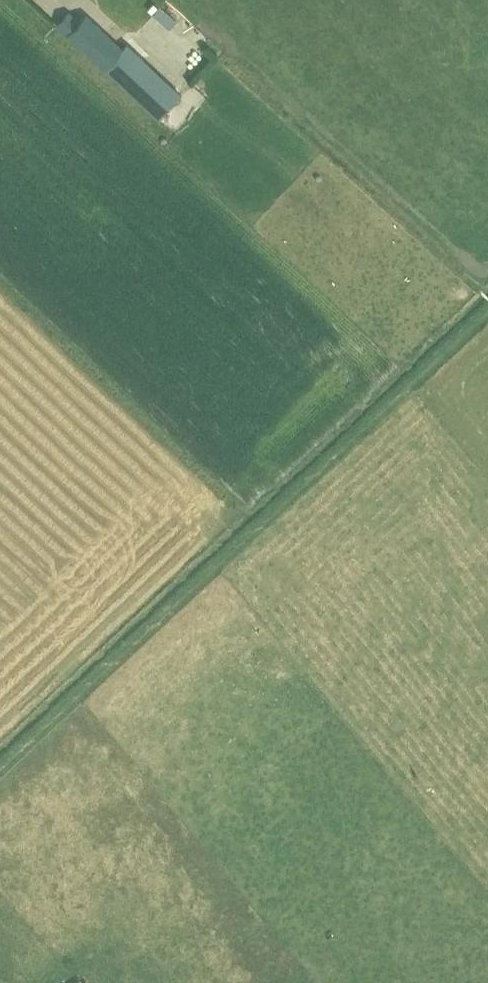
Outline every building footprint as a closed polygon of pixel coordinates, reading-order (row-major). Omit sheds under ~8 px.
[(170,28),(178,19),(162,5),(153,14),(170,28)] [(69,11),(58,23),(106,67),(124,48),(86,14),(79,21),(69,11)] [(151,66),(145,59),(145,58),(130,44),(108,67),(120,80),(118,82),(127,92),(158,119),(182,95),(151,66)]
